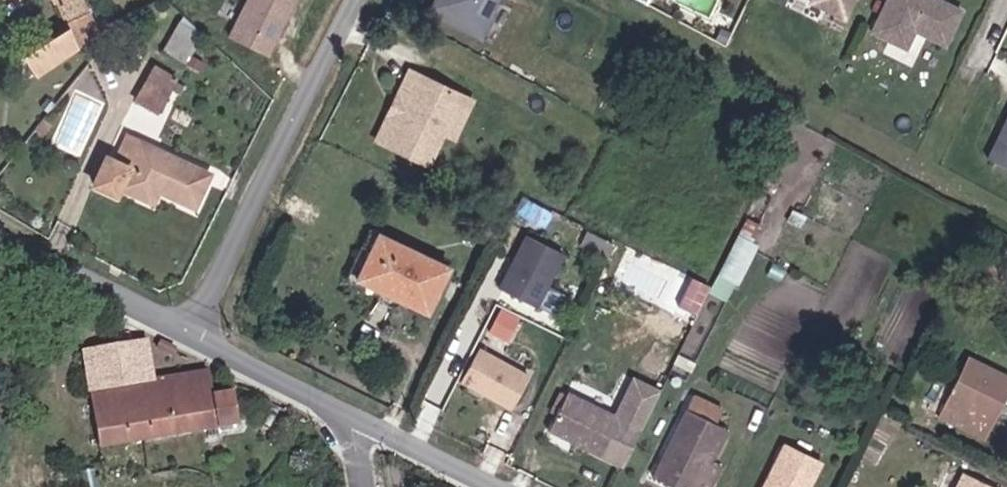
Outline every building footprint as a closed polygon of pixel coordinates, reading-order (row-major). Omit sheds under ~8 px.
[(59,26),(13,52),(26,75),(103,32),(85,0),(44,0),(59,26)] [(226,42),(267,60),(293,0),(244,0),(226,42)] [(422,10),(469,36),(488,0),(427,0),(422,10)] [(854,0),(817,0),(814,5),(844,20),(854,0)] [(918,29),(948,44),(965,10),(945,0),(889,0),(874,30),(909,47),(918,29)] [(152,61),(135,97),(163,110),(180,74),(152,61)] [(398,72),(379,109),(392,116),(377,148),(418,169),(433,138),(453,99),(398,72)] [(132,108),(112,99),(102,120),(122,130),(132,108)] [(463,105),(453,99),(433,138),(445,143),(463,105)] [(392,116),(379,109),(363,140),(377,148),(392,116)] [(982,170),(1006,183),(1006,120),(982,170)] [(127,170),(140,143),(122,134),(109,163),(127,170)] [(109,163),(103,161),(92,190),(118,200),(120,192),(153,207),(157,196),(194,213),(210,175),(140,143),(127,170),(109,163)] [(738,227),(714,289),(734,297),(757,235),(738,227)] [(556,312),(583,260),(529,232),(502,285),(556,312)] [(348,281),(385,301),(408,256),(373,237),(348,281)] [(408,256),(385,301),(418,318),(442,273),(408,256)] [(510,337),(521,316),(502,306),(491,327),(510,337)] [(85,357),(100,454),(242,431),(237,394),(215,397),(212,373),(186,377),(184,359),(156,346),(85,357)] [(459,384),(490,400),(507,366),(476,351),(459,384)] [(972,363),(940,425),(984,448),(993,432),(986,428),(996,408),(1003,412),(1006,402),(1006,382),(972,363)] [(507,366),(490,400),(513,412),(529,377),(507,366)] [(578,390),(603,403),(609,390),(583,377),(578,390)] [(628,415),(603,403),(578,390),(558,429),(609,454),(628,415)] [(681,486),(699,486),(730,425),(721,421),(726,410),(698,395),(657,474),(681,486)] [(820,470),(790,454),(774,486),(811,486),(820,470)] [(960,476),(954,486),(982,486),(960,476)]
